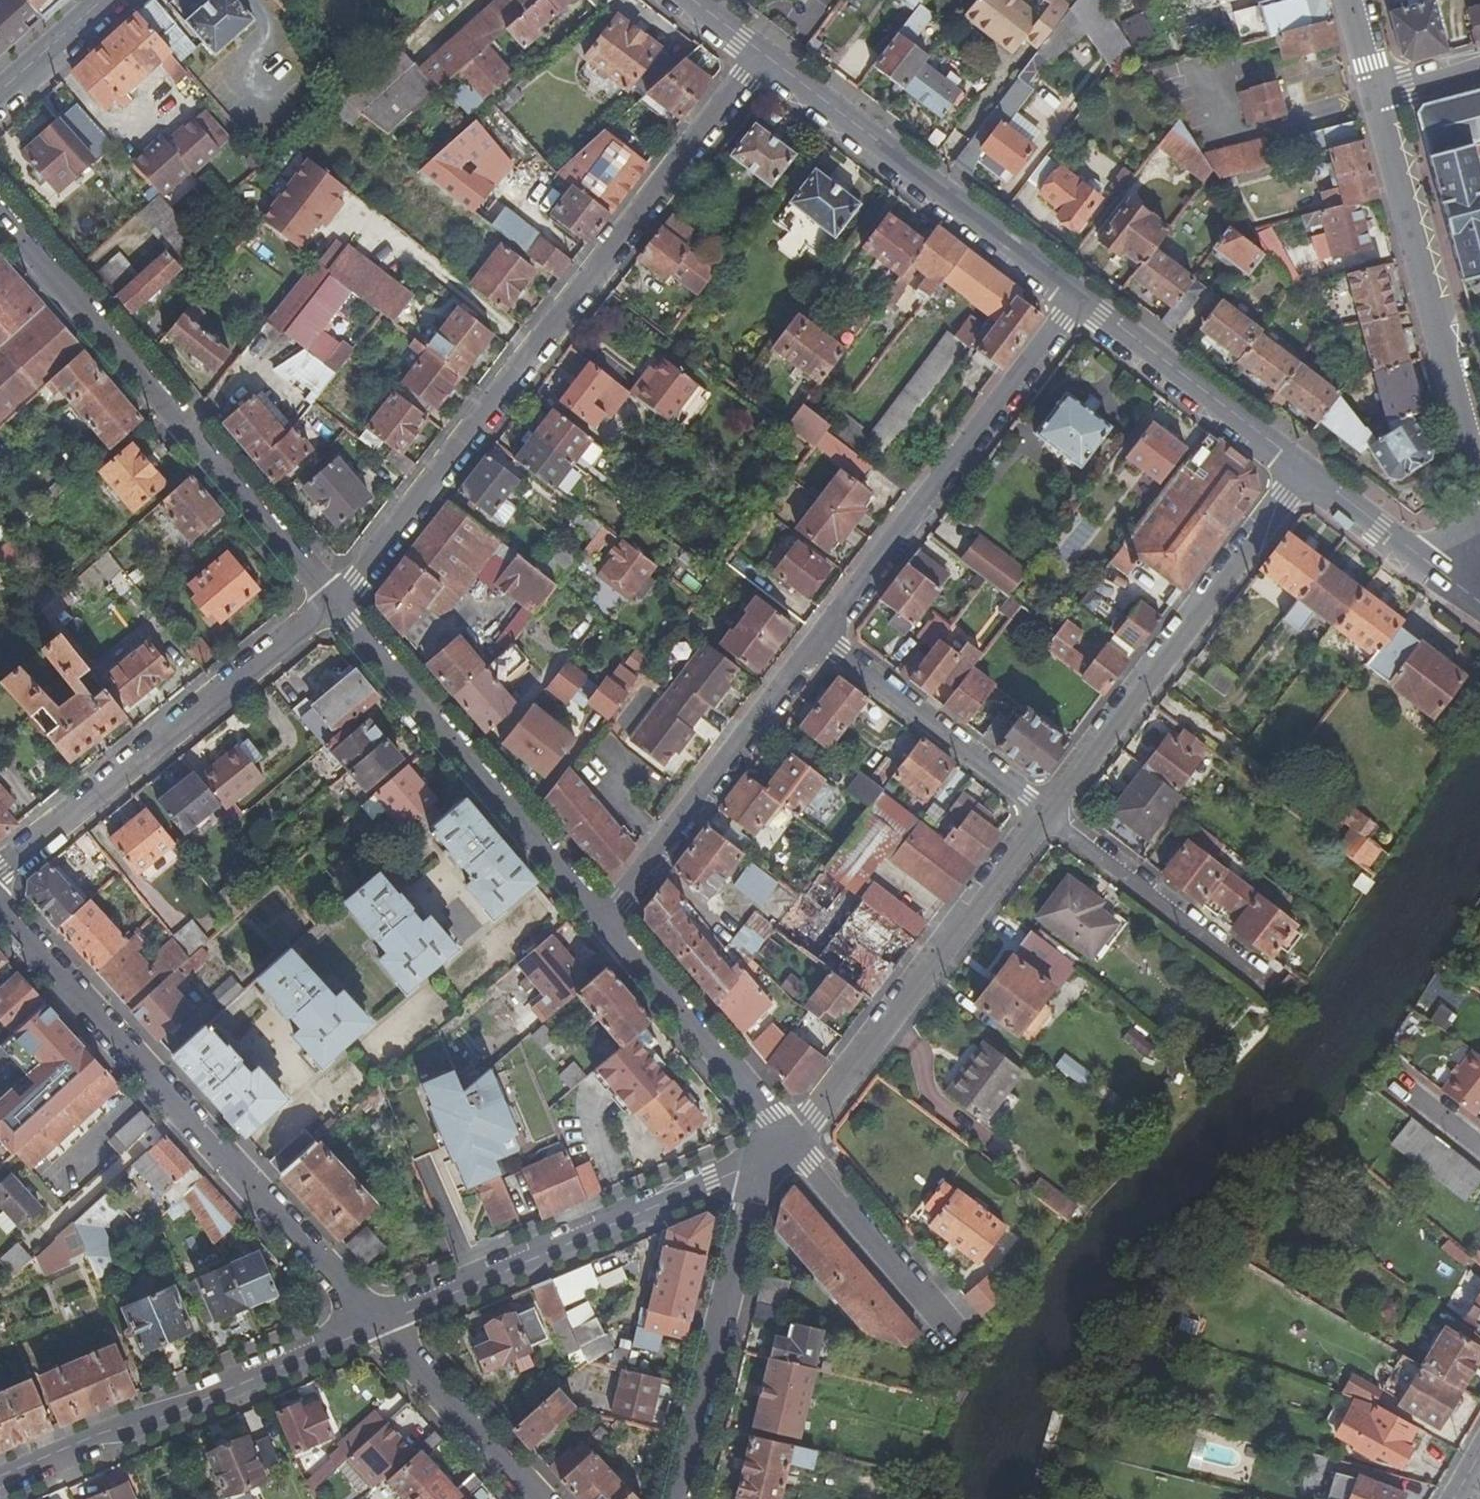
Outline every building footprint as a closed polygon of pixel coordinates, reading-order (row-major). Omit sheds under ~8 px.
[(30,0),(0,0),(0,56),(12,45),(44,17),(30,0)] [(44,17),(63,0),(30,0),(44,17)] [(173,49),(191,33),(163,0),(150,0),(139,10),(173,49)] [(180,14),(197,0),(168,0),(180,14)] [(257,20),(239,0),(213,0),(189,22),(218,55),(257,20)] [(334,99),(382,136),(448,77),(462,65),(477,52),(496,34),(535,0),(495,0),(415,70),(393,46),(356,79),(334,99)] [(519,49),(540,30),(538,27),(568,0),(535,0),(496,34),(508,47),(504,51),(510,57),(519,49)] [(599,11),(611,0),(589,0),(599,11)] [(914,11),(920,5),(923,0),(899,0),(914,11)] [(1026,40),(1039,51),(1072,9),(1059,0),(1044,0),(1034,13),(1016,0),(972,0),(960,14),(1014,56),(1026,40)] [(1072,9),(1115,67),(1132,46),(1104,5),(1101,0),(1078,0),(1072,9)] [(1225,34),(1229,45),(1272,33),(1330,17),(1326,0),(1280,0),(1231,13),(1232,18),(1221,20),(1225,34)] [(1401,54),(1410,60),(1446,50),(1432,0),(1430,0),(1389,10),(1401,54)] [(914,11),(874,64),(904,87),(922,64),(929,55),(911,42),(932,14),(920,5),(914,11)] [(1467,11),(1475,43),(1479,41),(1479,8),(1467,11)] [(190,69),(173,49),(139,10),(84,59),(73,69),(105,106),(110,101),(112,102),(115,106),(117,103),(119,101),(124,105),(130,100),(122,91),(161,56),(180,77),(190,69)] [(1219,10),(1206,13),(1209,24),(1221,20),(1219,10)] [(626,87),(642,67),(660,80),(678,63),(615,16),(584,56),(626,87)] [(1330,17),(1272,33),(1275,45),(1281,44),(1284,56),(1337,42),(1330,17)] [(405,34),(398,26),(386,37),(393,46),(405,34)] [(1225,34),(1213,38),(1216,48),(1229,45),(1225,34)] [(1184,50),(1184,51),(1185,57),(1202,52),(1200,45),(1184,50)] [(477,52),(462,65),(485,90),(500,77),(477,52)] [(701,94),(710,84),(686,57),(678,63),(660,80),(652,87),(681,121),(701,94)] [(943,117),(961,94),(922,64),(904,87),(943,117)] [(475,106),(471,102),(485,90),(462,65),(448,77),(458,89),(445,100),(461,117),(475,106)] [(102,109),(105,106),(73,69),(70,71),(102,109)] [(1036,89),(1020,76),(954,162),(974,178),(982,157),(987,151),(1016,174),(1036,149),(1008,127),(1036,89)] [(1248,120),(1285,111),(1277,80),(1240,89),(1248,120)] [(1479,146),(1479,96),(1417,111),(1424,158),(1416,164),(1468,149),(1479,146)] [(112,141),(78,101),(22,150),(58,190),(112,141)] [(495,104),(483,114),(493,122),(503,113),(495,104)] [(201,113),(191,121),(217,152),(227,143),(201,113)] [(1203,153),(1179,117),(1159,143),(1206,180),(1214,170),(1203,154),(1203,153)] [(189,123),(215,154),(217,152),(191,121),(189,123)] [(188,168),(193,173),(215,154),(189,123),(166,142),(188,168)] [(767,185),(791,153),(752,123),(728,154),(767,185)] [(627,190),(648,164),(604,130),(557,171),(611,212),(627,190)] [(491,153),(463,132),(423,168),(417,173),(452,201),(491,153)] [(131,163),(157,193),(188,168),(166,142),(162,136),(131,163)] [(1266,136),(1245,141),(1252,167),(1274,162),(1266,136)] [(1321,194),(1314,195),(1318,209),(1358,199),(1378,193),(1369,160),(1363,138),(1328,147),(1338,183),(1320,188),(1321,194)] [(1252,167),(1245,141),(1203,153),(1203,154),(1214,170),(1219,177),(1252,167)] [(1468,149),(1419,170),(1447,289),(1462,284),(1479,279),(1479,190),(1468,149)] [(1087,189),(1046,158),(1028,181),(1043,192),(1041,193),(1062,211),(1058,216),(1075,230),(1099,199),(1098,199),(1097,197),(1097,194),(1099,193),(1090,186),(1087,189)] [(340,205),(334,200),(341,191),(306,164),(261,221),(296,249),(315,224),(322,229),(340,205)] [(1125,167),(1113,184),(1122,192),(1135,174),(1125,167)] [(788,201),(833,236),(858,202),(814,168),(788,201)] [(611,212),(557,171),(553,177),(571,191),(553,214),(588,241),(611,212)] [(188,229),(159,195),(83,263),(96,278),(112,296),(178,238),(188,229)] [(488,197),(472,217),(556,283),(572,262),(488,197)] [(1154,247),(1169,228),(1132,198),(1101,239),(1119,253),(1124,248),(1142,263),(1154,247)] [(1330,257),(1371,246),(1358,199),(1318,209),(1303,213),(1306,224),(1321,220),(1330,257)] [(658,229),(683,247),(694,233),(670,214),(658,229)] [(899,275),(924,243),(888,214),(863,247),(899,275)] [(923,292),(911,306),(917,311),(942,278),(965,247),(949,234),(938,226),(924,243),(899,275),(883,296),(893,304),(920,270),(928,276),(919,288),(923,292)] [(1233,228),(1217,249),(1247,273),(1264,251),(1233,228)] [(637,257),(635,259),(662,280),(668,272),(696,294),(714,271),(683,247),(658,229),(637,257)] [(1305,285),(1270,234),(1260,240),(1266,248),(1293,288),(1305,285)] [(192,254),(178,238),(112,296),(126,313),(192,254)] [(380,314),(409,337),(427,313),(347,248),(344,251),(332,242),(315,264),(327,273),(380,314)] [(965,247),(942,278),(995,318),(1012,296),(1019,287),(988,264),(965,247)] [(1173,306),(1194,278),(1154,247),(1142,263),(1133,275),(1173,306)] [(529,275),(498,251),(468,289),(499,314),(529,275)] [(41,306),(0,259),(0,342),(41,306)] [(315,264),(310,260),(287,288),(283,293),(272,308),(268,314),(264,318),(281,331),(327,273),(315,264)] [(1382,263),(1346,273),(1359,321),(1395,312),(1382,263)] [(1194,278),(1173,306),(1162,321),(1174,330),(1207,288),(1194,278)] [(283,285),(279,290),(283,293),(287,288),(283,285)] [(984,349),(980,354),(999,368),(1039,317),(1012,296),(995,318),(987,329),(977,342),(984,349)] [(1223,300),(1202,328),(1242,359),(1261,334),(1263,331),(1262,330),(1225,302),(1223,300)] [(189,302),(164,335),(213,372),(228,352),(195,326),(205,314),(189,302)] [(267,305),(263,310),(268,314),(272,308),(267,305)] [(45,382),(79,351),(57,325),(41,306),(0,342),(0,423),(45,382)] [(491,335),(456,308),(424,348),(459,375),(491,335)] [(1395,312),(1359,321),(1373,371),(1408,360),(1395,312)] [(794,313),(769,346),(816,382),(842,350),(794,313)] [(977,342),(987,329),(971,316),(954,338),(947,334),(868,438),(859,431),(861,429),(840,412),(830,426),(815,445),(863,481),(868,485),(886,462),(977,342)] [(1284,342),(1279,348),(1261,334),(1242,359),(1240,362),(1280,392),(1301,365),(1289,356),(1294,350),(1284,342)] [(306,405),(310,411),(315,406),(319,401),(349,358),(353,353),(327,335),(313,356),(306,351),(280,368),(292,382),(301,379),(316,396),(306,405)] [(411,346),(423,357),(394,393),(421,414),(429,404),(434,408),(459,375),(424,348),(415,341),(411,346)] [(56,386),(71,403),(102,377),(89,362),(79,351),(45,382),(51,390),(56,386)] [(635,396),(667,420),(676,408),(688,415),(706,392),(695,384),(664,359),(645,381),(640,379),(630,391),(635,396)] [(625,397),(630,401),(635,396),(630,391),(589,360),(557,400),(591,426),(602,413),(608,417),(625,397)] [(1410,411),(1421,408),(1408,360),(1373,371),(1385,418),(1410,411)] [(1301,365),(1280,392),(1319,421),(1340,394),(1301,365)] [(118,395),(102,377),(71,403),(109,446),(139,420),(118,395)] [(1367,444),(1374,440),(1364,424),(1342,391),(1340,394),(1319,421),(1309,434),(1323,445),(1335,430),(1353,445),(1355,444),(1363,451),(1369,448),(1367,444)] [(392,448),(384,459),(406,476),(417,463),(401,450),(427,418),(421,414),(394,393),(358,439),(374,452),(383,441),(392,448)] [(1080,469),(1111,428),(1066,393),(1035,435),(1080,469)] [(254,461),(284,435),(252,398),(221,423),(254,461)] [(315,406),(320,410),(324,406),(319,401),(315,406)] [(830,426),(800,403),(786,422),(815,445),(830,426)] [(323,413),(320,410),(315,406),(310,411),(302,418),(313,426),(323,413)] [(593,439),(554,409),(535,433),(574,464),(593,439)] [(1374,440),(1367,444),(1369,448),(1390,479),(1401,480),(1430,459),(1434,446),(1412,414),(1388,430),(1374,440)] [(1152,479),(1179,444),(1151,423),(1124,458),(1152,479)] [(1208,433),(1195,423),(1179,444),(1192,454),(1208,433)] [(271,481),(309,448),(292,427),(284,435),(254,461),(263,471),(271,481)] [(574,464),(535,433),(516,457),(556,488),(574,464)] [(1255,491),(1255,468),(1239,456),(1208,433),(1192,454),(1120,549),(1136,562),(1131,568),(1155,587),(1160,580),(1178,594),(1255,491)] [(0,457),(0,463),(0,464),(16,451),(8,441),(0,448),(0,450),(4,454),(0,457)] [(97,470),(130,509),(162,482),(128,444),(97,470)] [(842,492),(830,484),(808,513),(843,539),(855,524),(850,519),(859,507),(850,499),(863,481),(815,445),(806,457),(846,488),(842,492)] [(473,470),(507,497),(520,479),(486,453),(485,454),(473,470)] [(335,524),(368,495),(335,457),(301,485),(335,524)] [(459,488),(493,515),(501,505),(507,497),(473,470),(459,488)] [(187,476),(155,504),(187,540),(219,513),(203,495),(187,476)] [(520,507),(507,497),(501,505),(513,515),(520,507)] [(413,645),(421,653),(498,554),(505,545),(448,502),(427,529),(378,593),(378,604),(392,621),(404,635),(427,608),(436,616),(413,645)] [(582,508),(571,521),(593,537),(603,524),(582,508)] [(843,539),(808,513),(788,540),(816,563),(825,551),(831,554),(843,539)] [(761,517),(755,524),(764,531),(769,524),(761,517)] [(593,537),(581,552),(591,559),(613,532),(603,524),(593,537)] [(1285,531),(1259,567),(1296,596),(1323,560),(1285,531)] [(0,540),(0,561),(6,569),(29,550),(17,536),(1,539),(0,540)] [(580,554),(559,538),(541,560),(539,559),(533,567),(556,585),(580,554)] [(655,565),(624,541),(603,569),(633,592),(655,565)] [(498,583),(534,613),(556,585),(533,567),(505,545),(498,554),(512,565),(498,583)] [(89,560),(104,578),(120,565),(104,547),(89,560)] [(985,578),(1008,596),(1023,576),(1017,571),(1009,568),(1004,566),(1002,569),(978,549),(966,564),(985,578)] [(256,587),(225,551),(187,583),(196,593),(193,595),(193,601),(201,611),(204,612),(208,611),(210,609),(218,618),(256,587)] [(892,583),(925,608),(948,578),(915,553),(913,556),(892,583)] [(767,585),(797,609),(819,580),(789,556),(767,585)] [(1333,624),(1359,588),(1323,560),(1296,596),(1281,617),(1297,629),(1313,609),(1333,624)] [(1121,591),(1129,580),(1109,564),(1100,576),(1121,591)] [(36,606),(60,586),(48,573),(25,592),(36,606)] [(1096,623),(1121,591),(1100,576),(1076,608),(1092,620),(1096,623)] [(8,585),(34,616),(40,611),(36,606),(25,592),(15,579),(8,585)] [(904,636),(925,608),(892,583),(879,600),(898,615),(890,626),(904,636)] [(69,597),(60,586),(36,606),(40,611),(45,617),(69,597)] [(1395,622),(1398,617),(1359,588),(1333,624),(1371,653),(1395,622)] [(699,599),(692,593),(686,601),(693,607),(699,599)] [(1008,596),(985,627),(999,637),(1016,614),(1022,606),(1008,596)] [(1138,604),(1113,636),(1135,652),(1148,634),(1159,620),(1138,604)] [(1022,606),(1016,614),(1051,640),(1057,633),(1022,606)] [(34,616),(29,620),(43,636),(54,627),(45,617),(40,611),(34,616)] [(711,658),(746,684),(782,637),(748,611),(736,626),(739,629),(726,646),(723,644),(711,658)] [(944,623),(934,615),(916,639),(930,650),(939,637),(948,626),(944,623)] [(947,618),(944,623),(948,626),(952,621),(947,618)] [(1364,663),(1429,713),(1460,673),(1395,622),(1371,653),(1364,663)] [(1104,694),(1129,660),(1107,644),(1097,657),(1090,652),(1081,661),(1066,650),(1075,640),(1060,628),(1057,633),(1051,640),(1045,648),(1104,694)] [(80,675),(87,668),(79,659),(58,632),(41,645),(78,692),(57,709),(19,664),(0,679),(29,715),(38,708),(53,727),(45,734),(66,760),(123,714),(121,711),(105,690),(103,688),(94,693),(80,675)] [(208,650),(196,634),(183,644),(195,660),(208,650)] [(1113,636),(1107,644),(1129,660),(1135,652),(1113,636)] [(973,670),(984,655),(967,642),(959,652),(939,637),(930,650),(925,656),(909,677),(929,692),(941,676),(958,690),(973,670)] [(457,695),(491,663),(476,646),(471,651),(461,640),(431,666),(441,677),(457,695)] [(106,674),(114,683),(105,690),(121,711),(170,670),(146,641),(106,674)] [(470,710),(488,732),(517,705),(503,689),(529,664),(510,644),(491,663),(457,695),(470,710)] [(909,677),(925,656),(916,649),(900,671),(909,677)] [(11,665),(0,653),(0,674),(11,665)] [(656,706),(688,730),(697,718),(701,721),(713,705),(711,703),(728,681),(695,655),(656,706)] [(1236,677),(1212,659),(1199,676),(1222,695),(1236,677)] [(565,662),(548,683),(567,696),(583,675),(565,662)] [(343,732),(380,700),(351,665),(342,673),(340,683),(314,706),(307,698),(294,709),(327,747),(343,732)] [(959,715),(965,720),(992,685),(973,670),(958,690),(946,706),(959,715)] [(869,697),(841,675),(804,723),(832,745),(869,697)] [(603,712),(597,720),(603,724),(635,684),(628,679),(621,687),(610,680),(591,703),(603,712)] [(534,701),(503,741),(546,774),(577,734),(534,701)] [(1024,709),(1015,702),(989,738),(997,745),(1024,709)] [(679,743),(688,730),(656,706),(617,757),(651,782),(669,759),(671,760),(683,746),(679,743)] [(1068,742),(1024,709),(997,745),(1015,758),(1036,774),(1043,774),(1064,747),(1068,742)] [(370,723),(349,740),(343,732),(327,747),(319,754),(325,761),(333,754),(350,773),(386,741),(370,723)] [(1172,746),(1164,740),(1140,771),(1171,794),(1193,762),(1192,761),(1201,749),(1181,734),(1172,746)] [(922,738),(894,774),(927,799),(955,763),(950,759),(922,738)] [(386,741),(350,773),(367,792),(403,761),(386,741)] [(264,781),(237,748),(198,780),(225,813),(264,781)] [(829,777),(795,750),(767,786),(785,799),(801,812),(829,777)] [(857,756),(851,751),(846,756),(853,761),(857,756)] [(893,770),(883,762),(872,776),(882,783),(893,770)] [(409,768),(366,805),(377,819),(391,807),(410,829),(412,827),(422,839),(429,833),(435,828),(447,818),(436,806),(440,802),(409,768)] [(637,845),(570,768),(546,799),(608,872),(616,872),(637,845)] [(858,822),(885,786),(882,783),(872,776),(865,770),(837,806),(858,822)] [(1110,811),(1146,837),(1176,798),(1171,794),(1140,771),(1110,811)] [(724,805),(759,833),(785,799),(767,786),(749,772),(735,790),(724,805)] [(212,813),(219,819),(225,813),(198,780),(193,774),(157,803),(184,836),(212,813)] [(873,869),(890,848),(897,839),(958,888),(966,878),(980,859),(947,833),(936,825),(885,786),(858,822),(842,843),(802,895),(782,922),(844,969),(874,992),(878,995),(898,967),(923,935),(868,893),(848,918),(832,903),(850,879),(865,879),(873,869)] [(964,788),(946,812),(956,821),(947,833),(980,859),(1000,832),(1002,830),(990,820),(996,813),(964,788)] [(16,824),(4,811),(12,802),(0,789),(0,837),(16,824)] [(471,888),(494,916),(536,881),(467,800),(447,818),(435,828),(454,851),(451,854),(462,865),(465,863),(480,880),(471,888)] [(1349,830),(1360,817),(1343,805),(1333,817),(1342,824),(1349,830)] [(175,845),(147,811),(110,841),(138,875),(175,845)] [(1182,821),(1176,816),(1169,824),(1176,829),(1182,821)] [(1376,831),(1360,817),(1349,830),(1377,853),(1388,861),(1399,843),(1379,828),(1376,831)] [(711,894),(745,851),(709,824),(696,841),(676,867),(711,894)] [(1349,830),(1342,824),(1325,845),(1362,873),(1377,853),(1349,830)] [(390,881),(437,842),(429,833),(422,839),(383,872),(390,881)] [(1216,846),(1199,834),(1166,875),(1183,888),(1216,846)] [(897,839),(890,848),(952,897),(958,888),(897,839)] [(1202,902),(1220,917),(1244,885),(1245,884),(1214,861),(1221,851),(1216,846),(1183,888),(1202,902)] [(739,882),(763,901),(780,878),(756,860),(739,882)] [(58,930),(89,902),(51,861),(27,880),(26,895),(38,907),(58,930)] [(848,918),(868,893),(881,877),(873,869),(865,879),(850,879),(832,903),(848,918)] [(1102,905),(1107,899),(1071,873),(1041,913),(1094,953),(1120,920),(1102,905)] [(378,876),(346,904),(366,927),(362,930),(373,942),(377,940),(390,956),(382,964),(407,992),(457,950),(432,922),(423,928),(409,912),(412,910),(401,898),(398,899),(378,876)] [(731,969),(679,909),(688,901),(668,877),(646,906),(646,916),(676,951),(719,1001),(751,974),(746,968),(740,962),(731,969)] [(923,935),(936,917),(881,877),(868,893),(923,935)] [(1359,904),(1366,893),(1353,883),(1345,894),(1359,904)] [(1282,898),(1273,908),(1244,885),(1220,917),(1229,923),(1256,944),(1279,913),(1288,902),(1282,898)] [(94,897),(89,902),(58,930),(74,946),(93,967),(127,935),(133,930),(127,925),(122,929),(94,897)] [(704,919),(693,906),(687,910),(698,923),(704,919)] [(135,944),(127,935),(93,967),(104,979),(122,999),(152,974),(162,985),(193,957),(177,938),(154,911),(145,919),(159,935),(164,940),(159,944),(150,953),(155,959),(145,966),(129,949),(135,944)] [(759,911),(749,924),(769,938),(778,926),(759,911)] [(1274,958),(1298,928),(1279,913),(1256,944),(1263,950),(1274,958)] [(202,950),(212,941),(195,922),(177,938),(193,957),(202,950)] [(978,1000),(1020,1032),(1022,1029),(1047,997),(1056,985),(1061,988),(1081,961),(1041,930),(1020,956),(1015,952),(978,1000)] [(159,935),(154,939),(159,944),(164,940),(159,935)] [(578,992),(591,980),(553,936),(522,963),(533,975),(524,984),(530,992),(540,984),(548,994),(534,1007),(545,1020),(578,992)] [(746,968),(759,952),(740,936),(729,949),(740,962),(746,968)] [(186,981),(209,959),(202,950),(193,957),(162,985),(133,1010),(145,1024),(164,1044),(195,1016),(171,990),(183,979),(186,981)] [(288,954),(258,982),(279,1006),(276,1008),(286,1020),(290,1018),(304,1033),(295,1040),(321,1069),(369,1026),(344,998),(334,1005),(320,990),(322,987),(313,976),(310,978),(288,954)] [(578,992),(614,1034),(624,1046),(635,1037),(647,1027),(655,1020),(625,985),(609,965),(591,980),(578,992)] [(874,992),(844,969),(821,999),(842,1015),(855,999),(864,1006),(874,992)] [(777,1004),(751,974),(719,1001),(730,1014),(745,1032),(777,1004)] [(1289,974),(1271,995),(1284,1008),(1304,986),(1289,974)] [(13,1033),(46,1003),(19,975),(0,993),(0,1019),(13,1033)] [(237,980),(215,1000),(225,1011),(247,992),(237,980)] [(225,1011),(211,1024),(221,1035),(263,998),(253,987),(247,992),(225,1011)] [(571,1014),(579,1008),(573,1001),(565,1007),(571,1014)] [(1442,1030),(1454,1014),(1439,1002),(1427,1018),(1442,1030)] [(107,1071),(46,1003),(13,1033),(0,1044),(29,1076),(32,1080),(18,1093),(14,1090),(0,1103),(0,1149),(5,1144),(15,1155),(18,1153),(107,1071)] [(771,1063),(792,1037),(779,1022),(755,1044),(771,1063)] [(541,1023),(534,1029),(546,1043),(553,1038),(541,1023)] [(647,1027),(635,1037),(662,1068),(667,1063),(653,1047),(659,1042),(647,1027)] [(796,1092),(805,1092),(830,1059),(831,1058),(802,1036),(805,1031),(800,1027),(792,1037),(771,1063),(778,1071),(796,1092)] [(227,1052),(206,1029),(175,1056),(216,1100),(248,1135),(287,1100),(261,1072),(252,1079),(239,1064),(240,1062),(229,1050),(227,1052)] [(614,1034),(598,1048),(608,1060),(624,1046),(614,1034)] [(608,1060),(598,1069),(636,1113),(639,1111),(674,1081),(662,1068),(635,1037),(624,1046),(608,1060)] [(950,1090),(988,1119),(1012,1088),(1028,1067),(989,1039),(950,1090)] [(1471,1050),(1441,1089),(1460,1104),(1473,1114),(1479,1104),(1479,1056),(1471,1050)] [(1060,1053),(1052,1067),(1082,1084),(1090,1070),(1060,1053)] [(573,1087),(588,1074),(577,1062),(562,1075),(573,1087)] [(496,1070),(493,1065),(467,1087),(497,1157),(521,1147),(516,1133),(521,1131),(496,1070)] [(456,1158),(468,1185),(478,1181),(495,1222),(519,1212),(497,1157),(467,1087),(459,1068),(424,1082),(433,1103),(431,1105),(448,1145),(453,1159),(456,1158)] [(18,1153),(33,1170),(123,1088),(107,1071),(18,1153)] [(29,1076),(14,1090),(18,1093),(32,1080),(29,1076)] [(673,1150),(707,1121),(674,1081),(639,1111),(673,1150)] [(376,1106),(386,1117),(393,1112),(382,1086),(358,1107),(365,1115),(376,1106)] [(1017,1093),(1012,1088),(988,1119),(993,1123),(1017,1093)] [(565,1097),(551,1109),(555,1119),(571,1105),(565,1097)] [(116,1133),(127,1146),(152,1120),(142,1109),(116,1133)] [(1462,1202),(1479,1179),(1479,1175),(1408,1118),(1388,1143),(1462,1202)] [(152,1120),(127,1146),(128,1146),(154,1122),(152,1120)] [(319,1141),(309,1129),(272,1161),(282,1173),(317,1142),(319,1141)] [(135,1163),(174,1205),(205,1177),(181,1151),(165,1133),(135,1163)] [(376,1206),(317,1142),(282,1173),(295,1187),(341,1237),(376,1206)] [(560,1147),(564,1155),(527,1171),(544,1216),(588,1197),(566,1145),(560,1147)] [(1038,1175),(1025,1190),(1063,1221),(1076,1206),(1038,1175)] [(41,1211),(11,1176),(0,1186),(0,1206),(20,1229),(41,1211)] [(205,1177),(174,1205),(180,1210),(193,1221),(221,1194),(212,1185),(205,1177)] [(963,1187),(962,1188),(950,1180),(931,1203),(944,1213),(936,1223),(984,1259),(1011,1223),(963,1187)] [(785,1200),(777,1229),(871,1335),(912,1348),(927,1335),(813,1204),(797,1185),(785,1200)] [(114,1215),(123,1207),(108,1190),(73,1225),(86,1254),(96,1276),(104,1272),(111,1256),(99,1225),(108,1216),(114,1215)] [(242,1218),(221,1194),(193,1221),(217,1240),(219,1240),(242,1218)] [(163,1215),(168,1221),(180,1210),(174,1205),(163,1215)] [(718,1217),(710,1211),(687,1221),(667,1229),(664,1241),(710,1252),(718,1217)] [(71,1269),(68,1262),(86,1254),(73,1225),(39,1260),(47,1279),(71,1269)] [(384,1247),(365,1226),(346,1243),(360,1258),(365,1264),(384,1247)] [(694,1318),(710,1252),(664,1241),(648,1306),(652,1307),(694,1318)] [(21,1249),(3,1267),(16,1283),(35,1264),(21,1249)] [(276,1292),(258,1250),(229,1262),(247,1304),(276,1292)] [(1479,1267),(1479,1258),(1472,1252),(1469,1257),(1479,1267)] [(552,1277),(565,1306),(602,1290),(590,1261),(552,1277)] [(198,1275),(198,1278),(186,1282),(203,1321),(216,1316),(217,1317),(247,1304),(229,1262),(198,1275)] [(629,1280),(622,1264),(598,1272),(604,1290),(629,1280)] [(969,1294),(982,1309),(1008,1288),(995,1273),(969,1294)] [(767,1274),(760,1300),(786,1306),(792,1280),(767,1274)] [(570,1352),(582,1348),(574,1328),(573,1326),(567,1312),(565,1306),(552,1277),(538,1283),(554,1322),(557,1321),(570,1352)] [(142,1349),(192,1328),(174,1286),(125,1308),(142,1349)] [(1479,1331),(1479,1294),(1469,1315),(1464,1323),(1479,1331)] [(597,1316),(591,1302),(567,1312),(573,1326),(597,1316)] [(755,1321),(780,1327),(784,1309),(760,1302),(755,1321)] [(514,1316),(513,1313),(487,1324),(489,1330),(494,1339),(474,1348),(483,1370),(513,1357),(519,1372),(533,1366),(527,1351),(529,1351),(527,1347),(547,1339),(534,1307),(514,1316)] [(694,1318),(652,1307),(647,1325),(640,1324),(636,1342),(635,1344),(658,1350),(662,1330),(689,1337),(694,1318)] [(1464,1323),(1469,1315),(1460,1311),(1456,1319),(1464,1323)] [(605,1338),(598,1319),(574,1328),(582,1348),(587,1358),(593,1359),(614,1351),(608,1337),(605,1338)] [(818,1371),(824,1373),(834,1335),(807,1328),(804,1343),(786,1339),(781,1361),(818,1371)] [(469,1338),(474,1348),(494,1339),(489,1330),(469,1338)] [(1459,1390),(1479,1356),(1479,1353),(1444,1332),(1422,1368),(1459,1390)] [(635,1344),(636,1342),(623,1345),(622,1352),(616,1354),(614,1365),(626,1368),(630,1353),(633,1353),(635,1344)] [(115,1344),(42,1375),(62,1423),(96,1408),(135,1391),(115,1344)] [(756,1427),(801,1438),(818,1371),(781,1361),(773,1359),(756,1427)] [(857,1372),(834,1366),(832,1375),(855,1381),(857,1372)] [(664,1377),(626,1368),(615,1408),(654,1417),(664,1377)] [(1399,1405),(1437,1427),(1459,1390),(1422,1368),(1399,1405)] [(564,1379),(558,1384),(565,1391),(571,1386),(564,1379)] [(0,1394),(0,1450),(20,1441),(53,1427),(33,1380),(0,1394)] [(577,1404),(565,1391),(558,1384),(514,1425),(532,1445),(577,1404)] [(378,1406),(390,1419),(410,1401),(398,1388),(378,1406)] [(1317,1434),(1331,1440),(1345,1399),(1343,1398),(1331,1394),(1317,1434)] [(1345,1399),(1331,1440),(1354,1448),(1353,1452),(1372,1461),(1375,1456),(1399,1468),(1409,1448),(1404,1446),(1414,1430),(1374,1409),(1345,1399)] [(318,1403),(300,1410),(295,1400),(277,1408),(294,1448),(331,1432),(318,1403)] [(387,1421),(351,1454),(376,1483),(411,1449),(387,1421)] [(596,1448),(611,1434),(604,1427),(587,1442),(594,1450),(596,1448)] [(414,1447),(416,1449),(386,1476),(407,1498),(410,1498),(439,1472),(422,1454),(441,1435),(434,1428),(414,1447)] [(259,1467),(272,1461),(261,1434),(248,1439),(244,1433),(230,1439),(233,1446),(209,1457),(227,1498),(266,1482),(259,1467)] [(754,1438),(740,1495),(755,1498),(776,1498),(784,1466),(809,1472),(813,1454),(754,1438)] [(552,1468),(563,1479),(594,1450),(587,1442),(575,1452),(573,1450),(552,1468)] [(594,1450),(563,1479),(581,1498),(624,1498),(633,1490),(626,1482),(596,1448),(594,1450)] [(315,1487),(338,1466),(329,1456),(314,1468),(313,1467),(306,1453),(294,1458),(309,1492),(315,1487)] [(864,1467),(881,1472),(883,1462),(867,1458),(864,1467)] [(930,1485),(933,1472),(917,1468),(914,1481),(930,1485)] [(410,1498),(450,1498),(458,1492),(463,1498),(482,1480),(473,1470),(453,1488),(439,1472),(410,1498)] [(936,1487),(939,1473),(933,1472),(930,1485),(936,1487)] [(1336,1476),(1330,1475),(1324,1498),(1329,1498),(1336,1476)] [(1359,1480),(1359,1482),(1336,1476),(1329,1498),(1401,1498),(1359,1480)] [(125,1482),(87,1498),(133,1498),(125,1482)] [(315,1487),(309,1492),(312,1498),(322,1498),(315,1487)] [(633,1490),(624,1498),(642,1498),(633,1490)]
